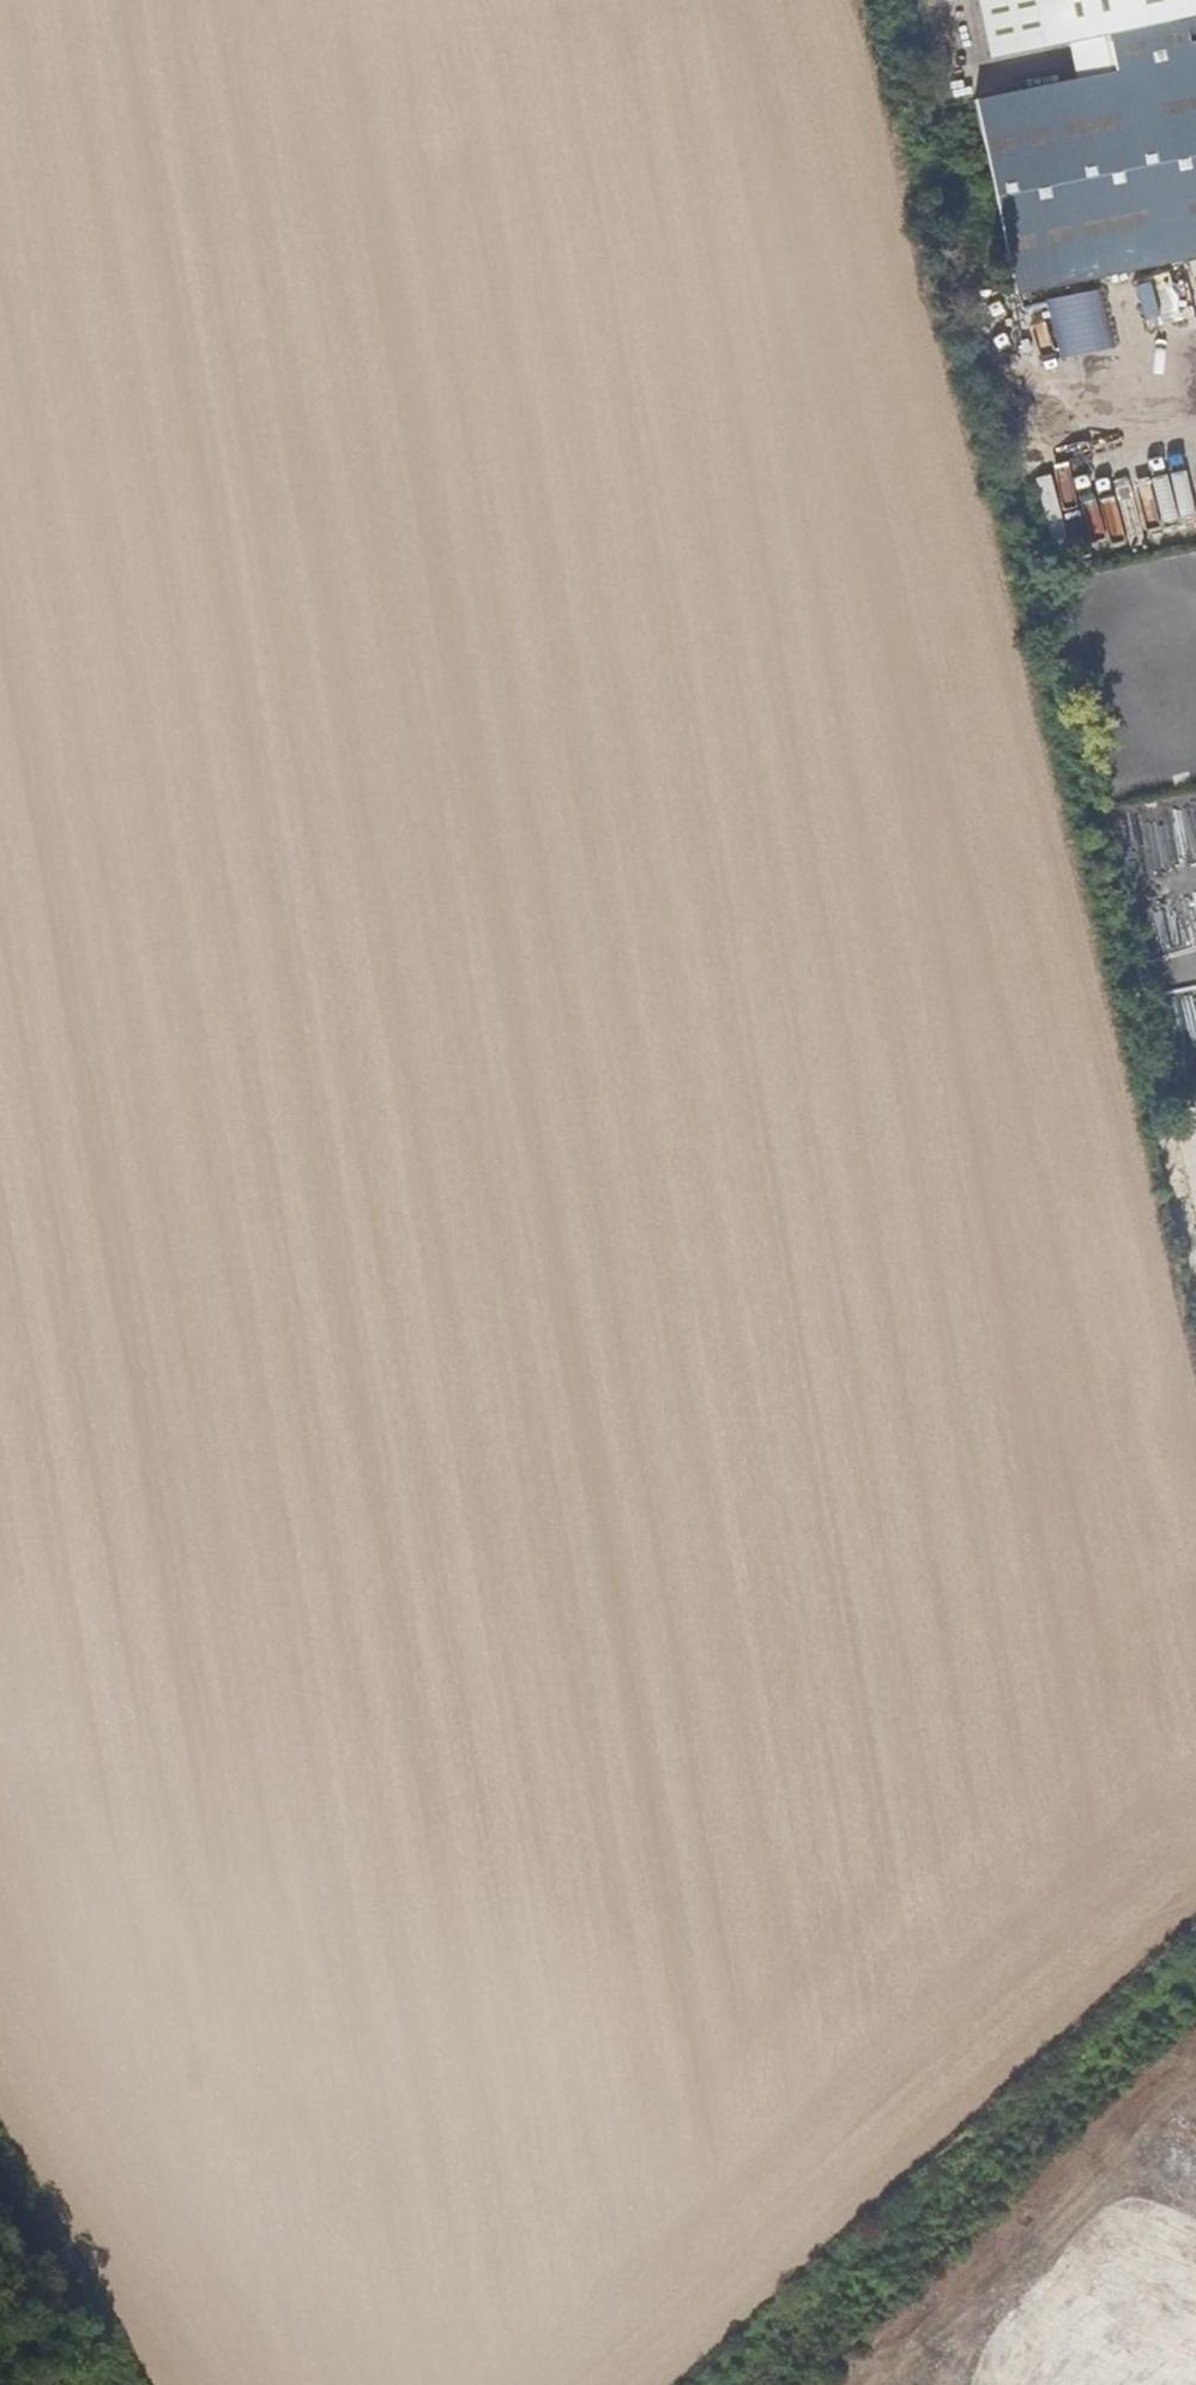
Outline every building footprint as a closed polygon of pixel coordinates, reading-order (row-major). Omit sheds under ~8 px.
[(1097,23),(1056,32),(953,54),(996,247),(1195,203),(1195,0),(1092,0),(1097,23)] [(969,11),(1024,0),(967,0),(969,11)] [(1056,32),(1097,23),(1092,0),(1050,0),(1056,32)]
